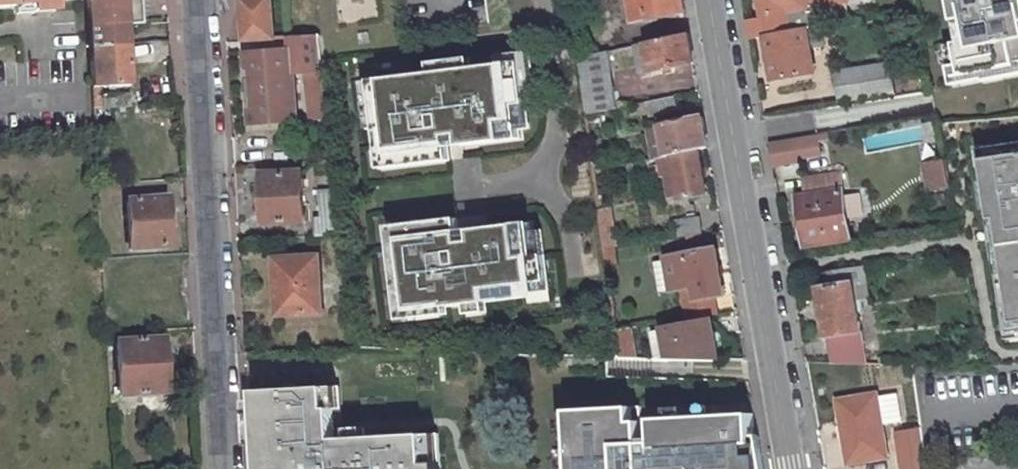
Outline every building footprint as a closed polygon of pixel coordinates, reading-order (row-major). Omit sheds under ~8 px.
[(48,7),(84,4),(84,0),(0,0),(0,15),(12,13),(13,23),(29,20),(28,13),(49,11),(48,7)] [(84,4),(85,31),(123,30),(141,29),(139,0),(84,0),(84,4)] [(634,19),(681,10),(680,0),(630,0),(634,19)] [(747,39),(764,36),(805,29),(822,26),(818,5),(845,0),(757,0),(760,17),(743,21),(747,39)] [(960,43),(952,44),(956,65),(947,67),(951,86),(982,80),(983,82),(1017,75),(1017,0),(951,0),(960,43)] [(267,1),(237,2),(240,45),(271,42),(267,1)] [(49,11),(28,13),(29,20),(50,18),(49,11)] [(805,29),(764,36),(772,79),(814,73),(805,29)] [(123,30),(85,31),(90,116),(126,114),(126,106),(103,108),(102,98),(126,96),(124,60),(123,30)] [(686,33),(632,43),(638,74),(691,64),(689,49),(686,33)] [(249,128),(293,125),(287,55),(303,54),(309,105),(324,104),(318,60),(316,39),(266,43),(267,57),(243,59),(246,88),(249,128)] [(609,48),(575,54),(583,113),(618,106),(609,48)] [(496,54),(498,64),(520,61),(523,88),(533,87),(528,50),(496,54)] [(470,68),(469,58),(430,64),(431,74),(470,68)] [(431,74),(370,83),(376,130),(377,137),(379,151),(387,150),(389,169),(449,161),(447,142),(446,136),(459,134),(460,140),(460,145),(519,137),(518,128),(515,103),(525,102),(523,88),(520,61),(498,64),(470,68),(431,74)] [(888,64),(835,74),(840,101),(893,93),(888,64)] [(370,83),(361,84),(366,131),(376,130),(370,83)] [(674,95),(652,99),(655,116),(677,112),(674,95)] [(528,127),(525,102),(515,103),(518,128),(528,127)] [(324,104),(309,105),(311,123),(326,121),(324,104)] [(701,117),(659,124),(664,155),(696,149),(706,147),(703,130),(701,117)] [(969,120),(936,123),(943,160),(948,185),(980,179),(969,120)] [(460,140),(459,134),(446,136),(447,142),(453,141),(460,140)] [(828,160),(825,135),(768,142),(771,167),(828,160)] [(1008,340),(1017,338),(1017,142),(985,148),(988,165),(980,166),(1008,340)] [(696,149),(664,155),(671,196),(677,194),(677,198),(704,194),(701,174),(696,149)] [(387,150),(377,152),(379,171),(389,169),(387,150)] [(943,160),(920,164),(926,192),(949,188),(948,185),(943,160)] [(837,172),(800,177),(803,196),(795,198),(804,246),(848,240),(837,172)] [(299,174),(260,177),(261,200),(262,226),(303,224),(299,174)] [(336,202),(319,203),(321,223),(313,223),(314,239),(340,237),(336,202)] [(164,203),(127,206),(129,252),(167,250),(166,228),(164,203)] [(458,239),(456,219),(404,226),(396,227),(398,247),(391,248),(398,312),(418,310),(444,306),(444,309),(467,306),(485,304),(525,299),(525,296),(523,285),(547,283),(543,256),(534,258),(530,234),(529,225),(493,229),(479,231),(470,232),(471,237),(472,244),(459,245),(458,239)] [(699,219),(675,223),(677,238),(701,234),(699,219)] [(398,247),(396,227),(386,228),(389,247),(391,248),(398,247)] [(616,228),(600,230),(603,251),(614,249),(620,249),(616,228)] [(540,232),(530,234),(534,258),(543,256),(540,232)] [(464,238),(458,239),(459,245),(472,244),(471,237),(464,238)] [(717,314),(713,297),(723,295),(718,269),(715,248),(651,259),(656,292),(679,289),(684,320),(717,314)] [(614,249),(603,251),(605,266),(617,264),(614,249)] [(319,260),(269,262),(269,280),(270,300),(275,300),(276,317),(321,315),(319,260)] [(858,331),(854,311),(861,310),(858,297),(867,296),(862,266),(820,273),(823,287),(818,288),(829,349),(830,363),(872,365),(873,351),(861,350),(860,343),(840,346),(838,334),(858,331)] [(548,293),(547,283),(523,285),(525,296),(548,293)] [(485,304),(467,306),(468,316),(486,314),(485,304)] [(444,306),(418,310),(420,322),(446,318),(444,309),(444,306)] [(734,317),(663,331),(668,360),(742,360),(739,341),(734,317)] [(634,328),(615,331),(619,358),(638,359),(634,328)] [(858,331),(838,334),(840,346),(860,343),(860,337),(858,331)] [(157,344),(115,347),(118,398),(161,395),(159,367),(157,344)] [(248,392),(252,468),(443,468),(440,434),(343,439),(338,387),(248,392)] [(876,393),(843,400),(850,434),(844,436),(848,462),(887,456),(876,393)] [(572,468),(765,468),(759,437),(753,437),(751,415),(641,425),(639,408),(569,413),(572,468)]
